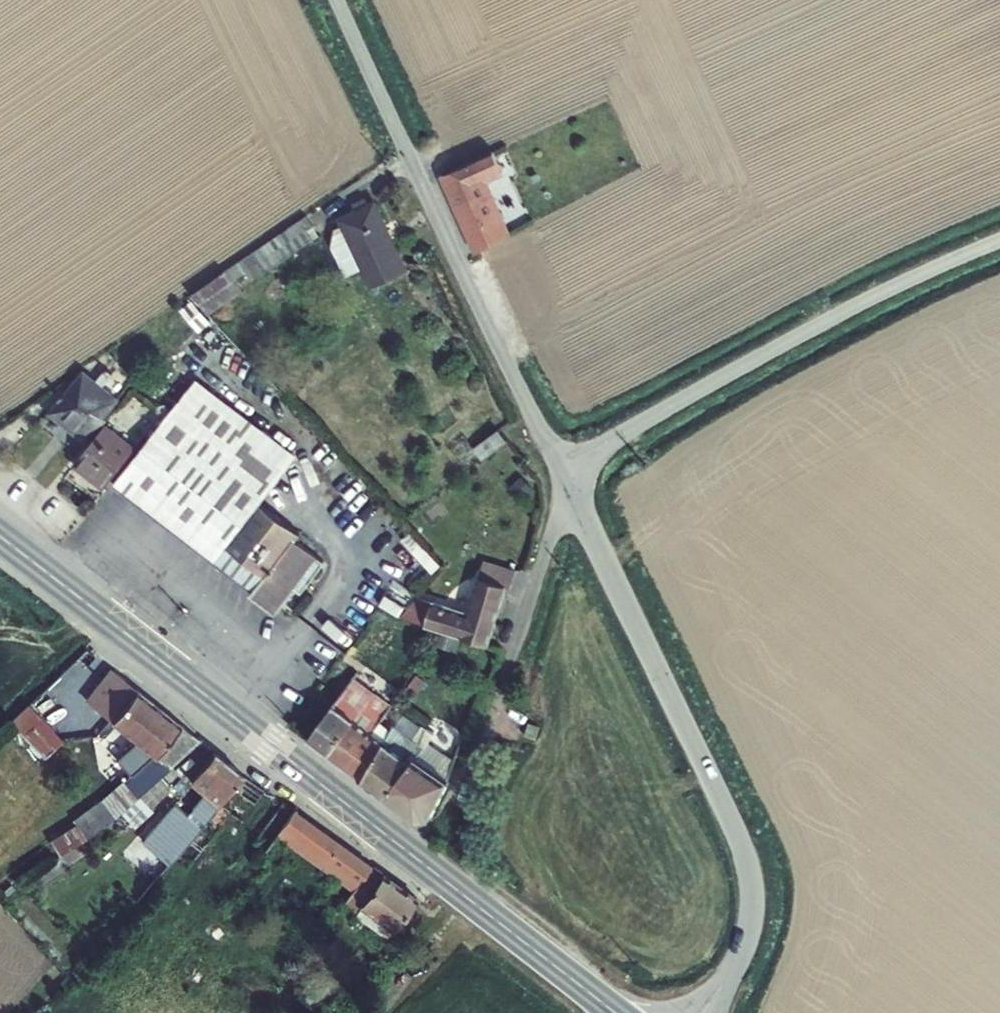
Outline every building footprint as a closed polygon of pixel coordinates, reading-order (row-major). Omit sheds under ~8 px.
[(506,173),(495,149),(440,174),(475,253),(513,234),(490,180),(506,173)] [(356,209),(369,202),(366,196),(352,202),(356,209)] [(362,269),(371,288),(410,270),(377,198),(356,209),(338,217),(341,225),(362,269)] [(307,214),(192,294),(209,314),(243,290),(235,278),(246,272),(252,280),(319,235),(307,214)] [(362,269),(341,225),(336,227),(333,245),(346,276),(362,269)] [(211,322),(192,300),(181,310),(199,332),(211,322)] [(106,368),(96,379),(104,386),(113,374),(106,368)] [(48,412),(88,445),(106,422),(108,419),(106,418),(119,399),(104,386),(96,379),(84,369),(48,412)] [(302,533),(261,503),(298,455),(197,378),(115,483),(253,590),(250,594),(277,615),(296,589),(301,593),(326,562),(296,540),(302,533)] [(73,466),(104,489),(137,447),(106,422),(88,445),(73,466)] [(483,459),(508,440),(499,428),(474,447),(483,459)] [(534,488),(521,475),(510,486),(523,499),(534,488)] [(425,626),(488,646),(506,588),(511,589),(517,569),(483,559),(468,611),(433,600),(432,601),(425,625),(425,626)] [(401,617),(425,625),(432,601),(417,597),(401,617)] [(461,639),(441,633),(437,646),(457,653),(461,639)] [(111,721),(137,688),(112,669),(86,701),(111,721)] [(309,739),(329,755),(375,693),(356,678),(358,675),(356,674),(309,739)] [(111,721),(110,722),(151,755),(124,780),(138,796),(160,774),(200,740),(137,688),(111,721)] [(380,721),(393,705),(375,693),(329,755),(346,768),(371,734),(380,721)] [(65,741),(28,703),(9,721),(44,759),(65,741)] [(404,714),(396,725),(424,746),(425,747),(428,743),(435,734),(422,724),(421,726),(404,714)] [(391,731),(380,721),(371,734),(384,744),(391,731)] [(540,727),(529,723),(524,736),(536,739),(540,727)] [(391,731),(384,744),(363,781),(385,796),(415,758),(424,746),(396,725),(395,724),(391,731)] [(363,781),(384,744),(371,734),(346,768),(363,781)] [(454,760),(428,743),(425,747),(424,746),(415,758),(448,778),(454,760)] [(244,774),(214,750),(190,782),(204,794),(218,805),(244,774)] [(433,817),(451,780),(448,778),(415,758),(385,796),(417,821),(433,817)] [(138,796),(120,812),(134,827),(153,811),(150,808),(172,787),(160,774),(138,796)] [(120,812),(138,796),(124,780),(123,778),(100,800),(72,819),(76,823),(50,840),(59,854),(87,837),(114,817),(120,812)] [(218,805),(204,794),(187,814),(174,803),(142,841),(169,864),(208,818),(218,805)] [(218,805),(208,818),(217,826),(227,813),(218,805)] [(304,816),(292,833),(344,870),(356,853),(304,816)] [(356,853),(344,870),(376,893),(381,887),(388,877),(356,853)] [(393,897),(401,886),(388,877),(381,887),(388,892),(384,898),(389,902),(393,897)] [(393,897),(425,921),(433,909),(401,886),(393,897)] [(381,887),(376,893),(384,898),(388,892),(381,887)] [(408,944),(425,921),(393,897),(389,902),(376,922),(408,944)]
